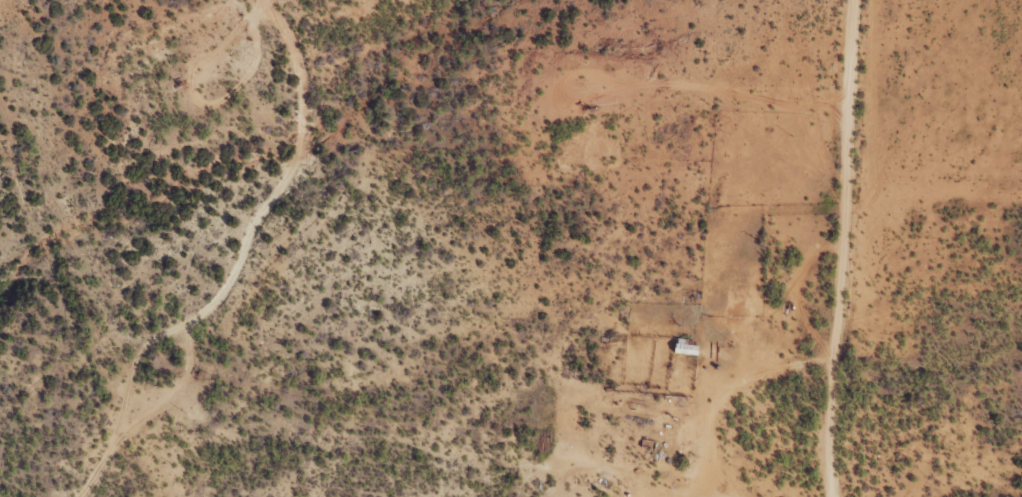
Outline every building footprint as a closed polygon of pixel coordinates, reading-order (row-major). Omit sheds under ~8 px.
[(699,354),(700,340),(676,338),(675,352),(699,354)]
